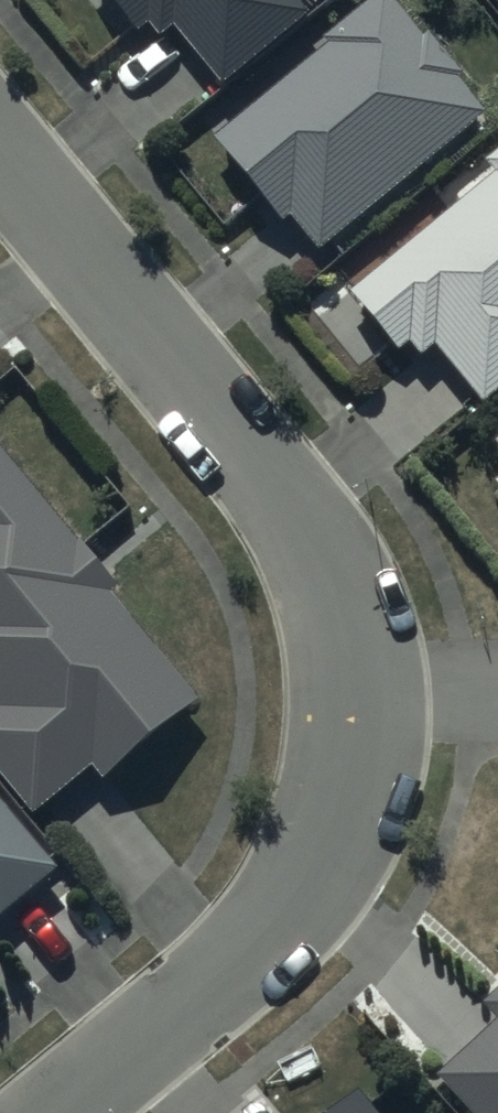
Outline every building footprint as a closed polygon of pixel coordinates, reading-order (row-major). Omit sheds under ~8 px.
[(139,30),(149,22),(161,36),(174,25),(220,81),(310,11),(301,0),(115,0),(139,30)] [(213,136),(281,222),(290,215),(316,248),(486,114),(455,74),(461,70),(427,27),(419,33),(393,0),(369,0),(324,36),(330,43),(213,136)] [(485,159),(496,173),(351,293),(398,350),(410,340),(422,355),(435,344),(484,403),(497,391),(497,148),(485,159)] [(0,445),(0,773),(33,812),(90,764),(102,778),(199,695),(107,587),(115,580),(0,445)] [(54,868),(0,800),(0,914),(54,868)] [(483,1003),(497,1019),(440,1072),(477,1112),(497,1112),(497,990),(483,1003)] [(357,1088),(326,1112),(377,1112),(357,1088)]
